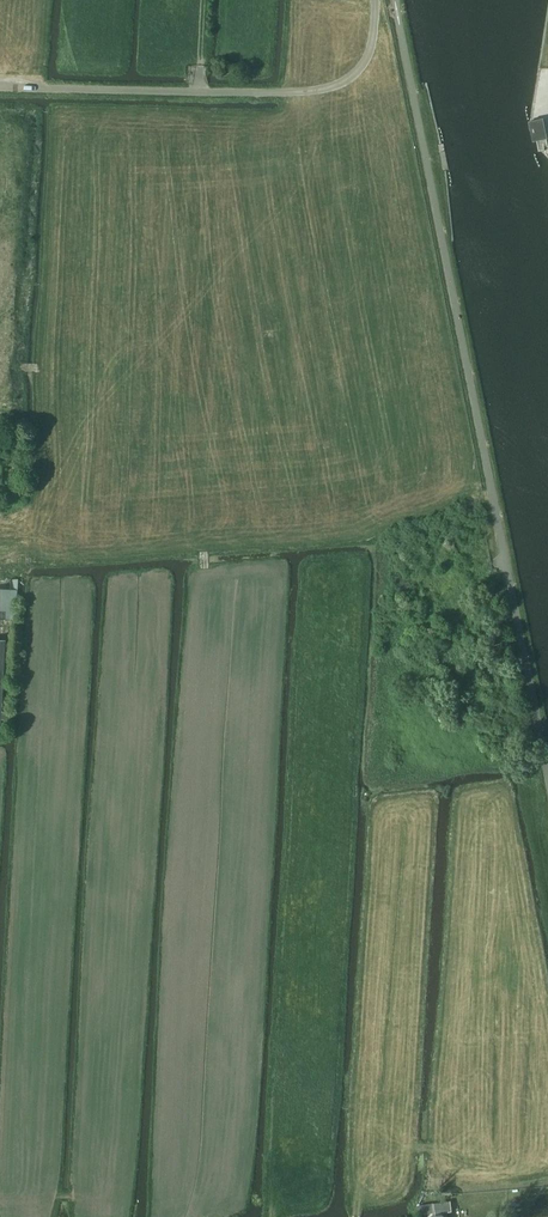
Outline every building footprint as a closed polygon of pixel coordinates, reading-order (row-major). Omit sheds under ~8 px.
[(529,122),(533,142),(536,141),(547,139),(543,119),(531,122),(529,122)] [(15,476),(15,458),(7,458),(7,462),(0,462),(0,476),(15,476)] [(0,476),(0,489),(3,489),(3,495),(15,495),(15,476),(0,476)] [(16,620),(18,579),(0,578),(0,619),(16,620)] [(1,729),(1,720),(8,720),(9,712),(2,712),(5,641),(0,641),(0,729),(1,729)] [(449,1216),(444,1213),(443,1212),(451,1211),(450,1202),(433,1204),(433,1205),(426,1207),(427,1213),(434,1212),(430,1216),(452,1216),(449,1216)]
